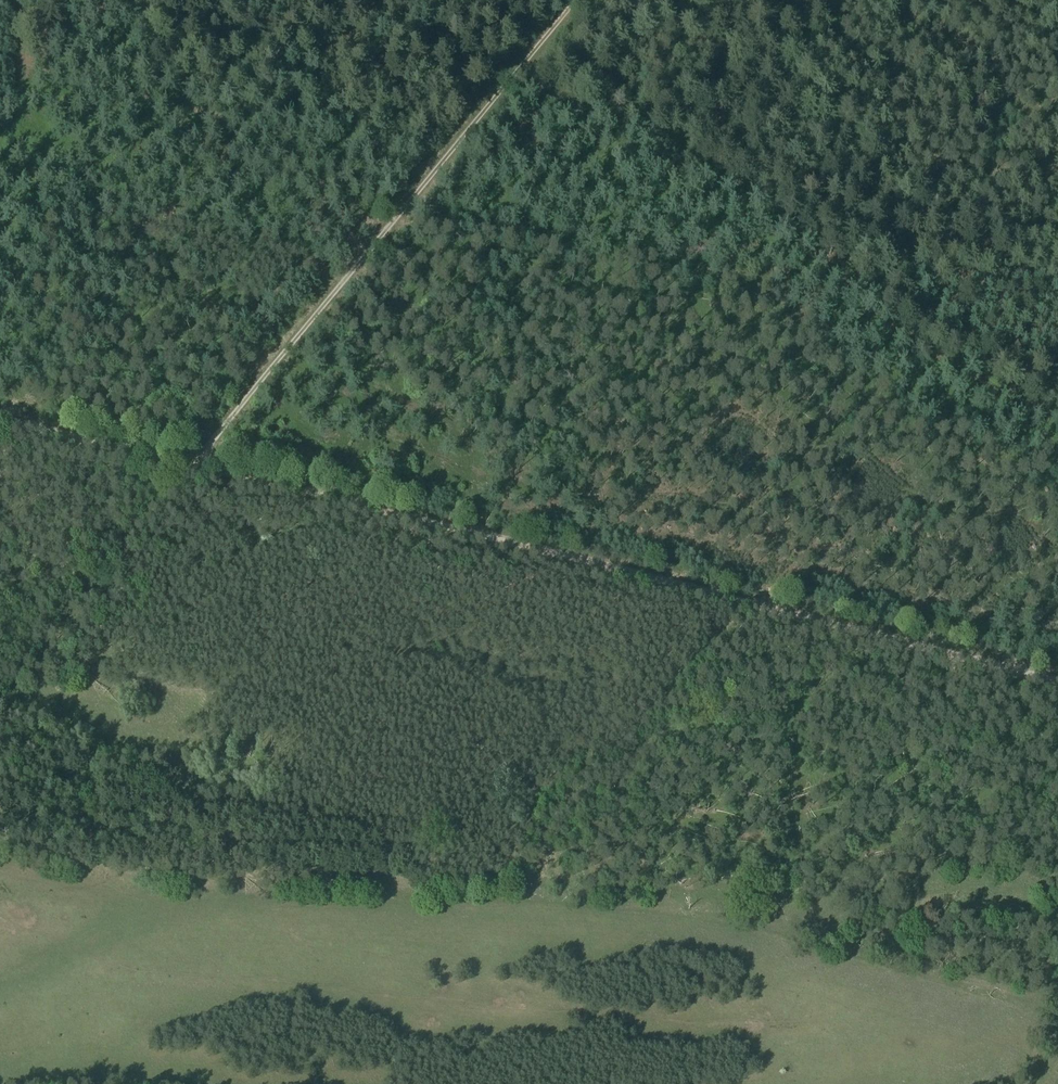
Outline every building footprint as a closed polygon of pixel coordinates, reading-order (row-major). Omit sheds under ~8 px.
[(399,229),(408,218),(404,214),(395,226),(399,229)]
